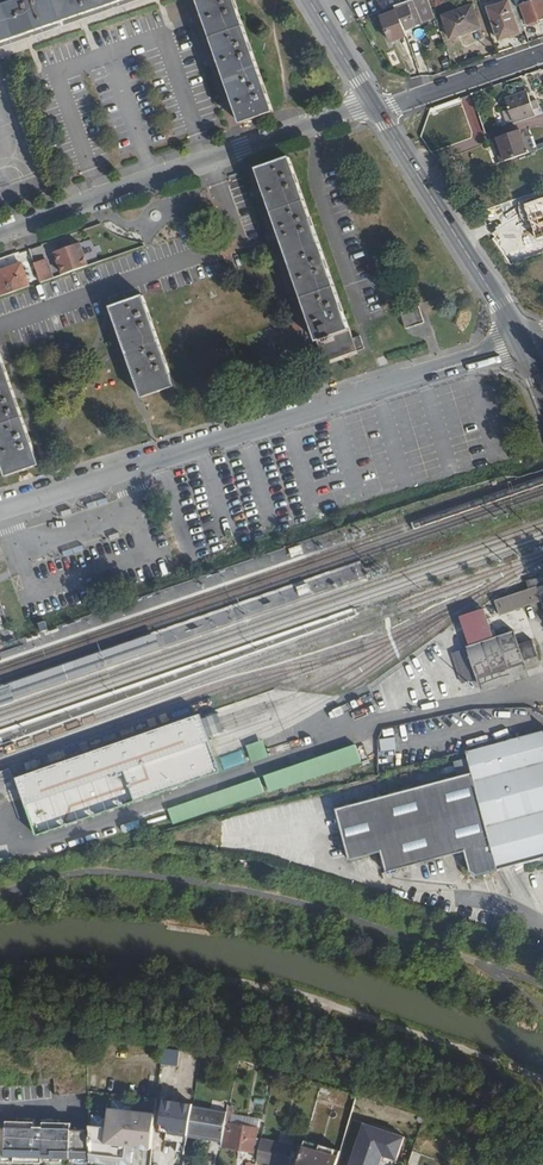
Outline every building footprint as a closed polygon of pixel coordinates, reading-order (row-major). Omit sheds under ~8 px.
[(0,6),(0,44),(128,0),(18,0),(0,6)] [(0,44),(0,50),(3,49),(146,0),(128,0),(0,44)] [(3,49),(4,54),(161,0),(146,0),(3,49)] [(241,124),(274,112),(236,0),(199,0),(241,124)] [(390,43),(406,37),(403,30),(415,26),(419,24),(419,25),(433,20),(426,0),(412,0),(410,1),(393,6),(395,13),(381,18),(390,43)] [(523,26),(542,19),(542,0),(514,0),(523,26)] [(489,9),(500,39),(519,33),(509,3),(489,9)] [(442,17),(450,39),(479,29),(471,7),(442,17)] [(506,98),(514,123),(537,115),(528,90),(506,98)] [(497,138),(505,161),(529,153),(522,130),(497,138)] [(490,141),(497,164),(505,161),(497,138),(490,141)] [(256,169),(321,360),(355,350),(351,339),(350,337),(290,157),(256,169)] [(536,240),(542,238),(542,200),(524,206),(536,240)] [(56,253),(63,275),(88,267),(80,245),(56,253)] [(34,264),(41,283),(50,280),(43,261),(34,264)] [(1,297),(30,287),(22,265),(0,272),(0,293),(1,297)] [(110,306),(141,396),(174,384),(142,295),(110,306)] [(398,311),(403,330),(422,324),(416,305),(398,311)] [(351,339),(355,350),(362,348),(358,334),(350,337),(351,339)] [(6,476),(39,465),(0,349),(0,460),(6,476)] [(528,587),(540,580),(537,574),(525,581),(528,587)] [(492,599),(497,615),(539,602),(534,586),(492,599)] [(81,629),(112,618),(109,609),(77,620),(81,629)] [(539,660),(532,640),(519,644),(513,627),(466,643),(479,680),(539,660)] [(195,712),(12,777),(33,835),(216,770),(195,712)] [(467,752),(473,771),(499,870),(542,858),(542,732),(467,752)] [(379,752),(395,750),(393,737),(377,738),(379,752)] [(244,745),(250,762),(267,757),(261,739),(244,745)] [(261,773),(266,791),(359,763),(353,745),(261,773)] [(499,870),(473,771),(336,808),(351,863),(383,854),(389,875),(466,854),(471,872),(478,876),(499,870)] [(170,822),(262,794),(257,778),(166,807),(170,822)] [(92,1089),(91,1075),(58,1075),(58,1093),(91,1092),(92,1089)] [(154,1148),(161,1097),(92,1089),(91,1092),(92,1120),(93,1159),(133,1164),(136,1145),(154,1148)] [(199,1107),(199,1104),(171,1098),(165,1129),(193,1135),(193,1134),(199,1107)] [(227,1141),(234,1114),(199,1107),(193,1134),(227,1141)] [(257,1152),(266,1120),(235,1112),(234,1114),(227,1141),(227,1143),(257,1152)] [(92,1120),(87,1124),(71,1123),(71,1121),(42,1119),(42,1126),(36,1126),(36,1119),(5,1118),(5,1120),(0,1121),(0,1160),(33,1161),(34,1152),(42,1152),(42,1161),(62,1163),(61,1158),(93,1159),(92,1120)] [(481,1154),(418,1133),(416,1140),(413,1149),(458,1164),(477,1164),(481,1154)] [(299,1148),(267,1139),(262,1160),(280,1164),(294,1164),(299,1148)] [(342,1157),(310,1147),(304,1164),(339,1164),(342,1157)]
